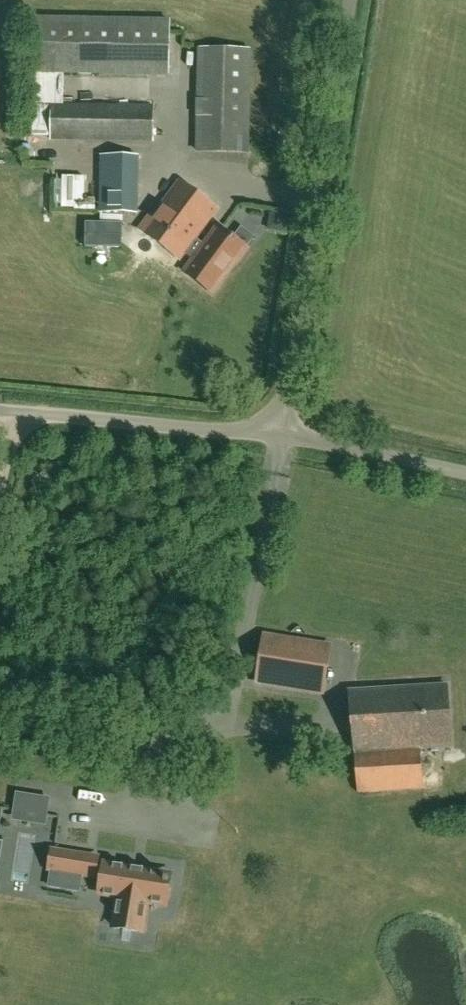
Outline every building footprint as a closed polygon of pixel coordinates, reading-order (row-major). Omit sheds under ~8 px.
[(169,21),(36,19),(35,73),(168,75),(169,21)] [(199,48),(197,151),(248,152),(250,49),(199,48)] [(186,73),(184,55),(171,57),(173,74),(186,73)] [(153,141),(154,106),(51,104),(50,139),(153,141)] [(137,157),(101,156),(100,212),(136,212),(137,157)] [(155,220),(145,234),(179,260),(185,252),(195,238),(216,209),(179,182),(152,218),(155,220)] [(194,259),(185,272),(212,292),(231,266),(237,259),(240,261),(249,249),(219,226),(205,245),(195,238),(185,252),(194,259)] [(275,637),(265,636),(263,648),(257,683),(275,686),(316,693),(321,694),(329,646),(319,644),(275,637)] [(420,747),(451,745),(447,685),(349,692),(358,793),(359,793),(360,810),(359,810),(361,831),(424,825),(423,804),(416,805),(415,789),(423,788),(420,747)] [(46,816),(49,799),(17,794),(15,811),(46,816)] [(51,870),(49,886),(79,891),(81,875),(93,877),(94,875),(95,867),(96,863),(96,857),(86,856),(53,850),(50,870),(51,870)] [(95,867),(94,875),(104,876),(101,894),(118,897),(113,927),(142,932),(146,902),(164,905),(167,884),(168,884),(169,880),(168,880),(169,875),(143,871),(105,865),(105,868),(95,867)]
